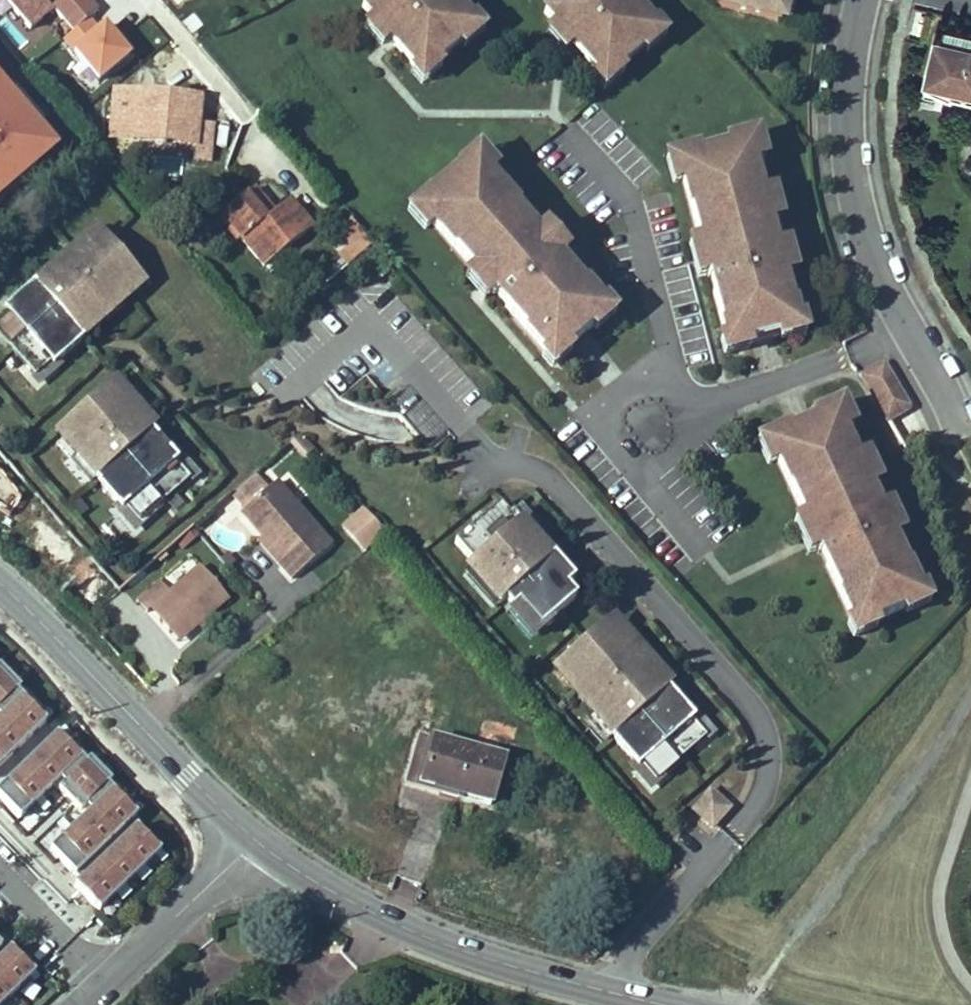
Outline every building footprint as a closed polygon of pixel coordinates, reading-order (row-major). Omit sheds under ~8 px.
[(29,41),(59,15),(45,0),(0,0),(0,8),(29,41)] [(62,43),(99,88),(131,61),(94,16),(100,12),(90,0),(56,0),(60,4),(53,10),(73,34),(62,43)] [(461,44),(464,41),(461,37),(473,27),(470,23),(450,0),(372,0),(363,8),(374,21),(390,39),(416,70),(420,73),(432,62),(435,66),(439,63),(461,44)] [(625,0),(553,0),(556,4),(544,15),(597,77),(601,80),(613,70),(616,73),(620,70),(642,51),(645,48),(642,44),(654,34),(651,30),(625,0)] [(783,16),(786,0),(718,0),(717,4),(782,19),(783,16)] [(797,0),(786,0),(783,16),(793,18),(797,0)] [(464,48),(483,31),(474,20),(470,23),(473,27),(461,37),(464,41),(461,44),(464,48)] [(390,39),(374,21),(367,27),(383,46),(390,39)] [(645,55),(664,38),(655,27),(651,30),(654,34),(642,44),(645,48),(642,51),(645,55)] [(947,30),(946,38),(970,44),(970,36),(947,30)] [(946,38),(938,36),(926,87),(948,98),(952,99),(953,97),(970,101),(970,44),(946,38)] [(423,84),(442,67),(439,63),(435,66),(432,62),(420,73),(416,70),(413,73),(423,84)] [(603,91),(623,74),(620,70),(616,73),(613,70),(601,80),(597,77),(594,79),(603,91)] [(71,143),(0,72),(0,205),(71,143)] [(115,98),(111,139),(164,144),(164,142),(196,145),(201,99),(170,96),(169,104),(142,101),(115,98)] [(809,337),(758,143),(734,149),(733,145),(692,155),(694,160),(678,164),(729,358),(745,354),(746,359),(787,348),(785,343),(809,337)] [(615,310),(484,158),(465,174),(462,170),(430,198),(433,202),(421,213),(552,364),(564,353),(568,357),(600,330),(596,326),(615,310)] [(254,189),(247,196),(266,220),(273,215),(254,189)] [(264,268),(313,228),(290,201),(273,215),(266,220),(247,196),(222,216),(264,268)] [(350,219),(323,242),(347,270),(374,248),(350,219)] [(0,317),(0,334),(36,379),(147,284),(97,227),(3,306),(7,311),(0,317)] [(910,409),(883,363),(860,377),(872,396),(887,422),(910,409)] [(114,386),(56,432),(120,511),(126,508),(138,524),(191,482),(114,386)] [(927,592),(842,411),(819,421),(817,417),(779,435),(781,439),(767,446),(851,628),(866,621),(868,625),(907,607),(904,603),(927,592)] [(1,496),(21,478),(13,465),(0,476),(0,496),(1,496)] [(268,553),(292,580),(331,546),(277,483),(242,513),(263,538),(273,549),(268,553)] [(573,586),(499,504),(455,541),(475,566),(470,570),(522,630),(525,628),(533,637),(547,624),(539,615),(573,586)] [(385,532),(365,508),(347,524),(368,548),(385,532)] [(268,553),(273,549),(263,538),(259,542),(268,553)] [(137,602),(147,614),(151,611),(157,605),(185,638),(229,600),(201,568),(170,594),(160,583),(137,602)] [(554,682),(636,778),(713,712),(614,597),(554,648),(571,667),(554,682)] [(157,605),(151,611),(179,643),(185,638),(157,605)] [(538,662),(554,682),(571,667),(554,648),(538,662)] [(0,673),(0,766),(47,722),(0,673)] [(57,732),(0,789),(0,798),(20,819),(59,781),(64,786),(59,791),(80,813),(86,808),(89,813),(50,850),(80,881),(74,886),(99,911),(161,851),(132,821),(138,816),(57,732)] [(491,806),(505,760),(420,735),(406,782),(445,793),(447,784),(456,786),(453,795),(491,806)] [(688,814),(712,835),(734,810),(711,789),(688,814)] [(35,972),(10,948),(5,953),(0,948),(0,1004),(2,1004),(35,972)]
